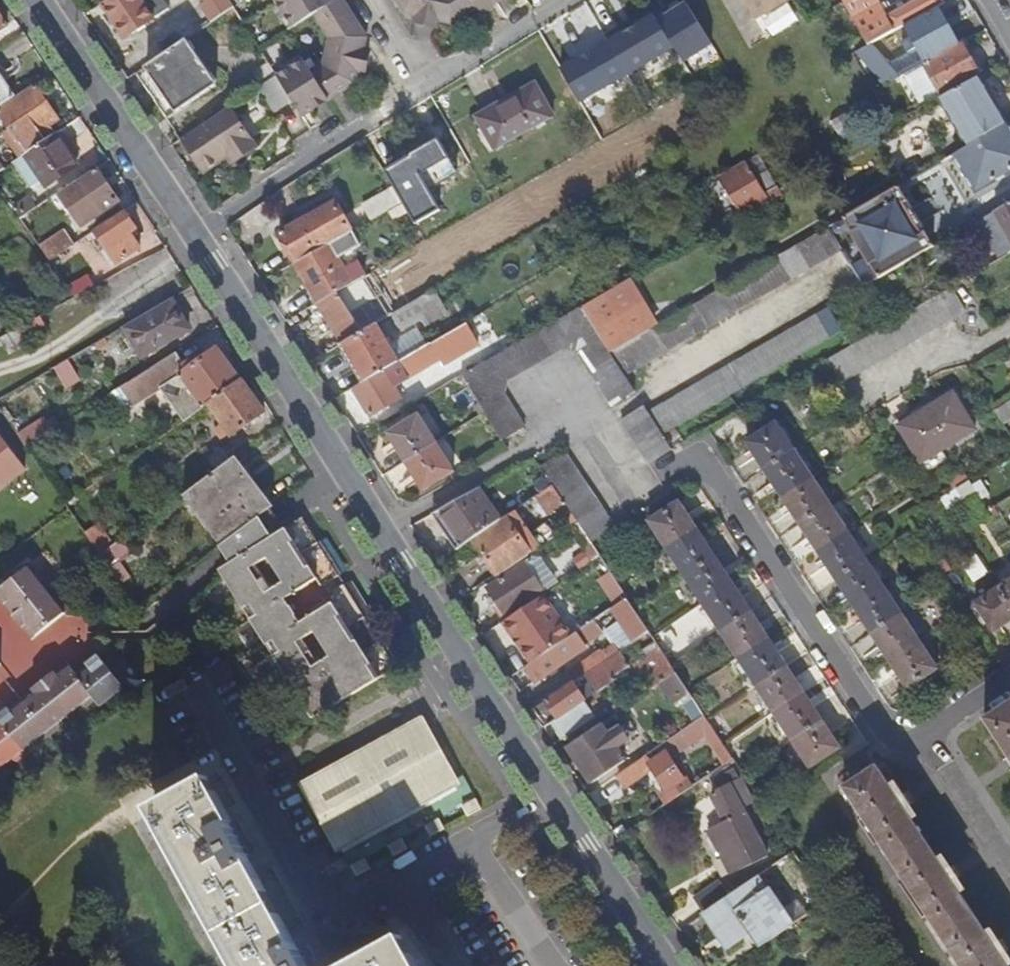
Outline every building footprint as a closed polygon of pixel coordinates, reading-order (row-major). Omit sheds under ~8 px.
[(156,0),(117,0),(106,8),(115,20),(121,32),(126,38),(165,13),(156,0)] [(330,0),(277,0),(293,27),(315,13),(330,38),(324,68),(313,75),(305,63),(279,79),(294,102),(303,117),(356,85),(358,70),(366,71),(370,50),(362,49),(365,36),(342,0),(336,0),(332,3),(330,0)] [(404,13),(417,16),(438,20),(452,23),(475,9),(479,14),(502,0),(396,0),(404,13)] [(584,104),(682,53),(686,60),(716,44),(693,0),(685,0),(563,63),(584,104)] [(755,20),(790,0),(743,0),(755,20)] [(867,45),(870,44),(905,25),(936,7),(943,4),(941,0),(916,0),(888,16),(879,0),(842,0),(867,45)] [(936,7),(905,25),(912,37),(905,41),(910,51),(917,46),(922,55),(911,62),(915,68),(923,64),(927,62),(957,45),(936,7)] [(438,20),(417,16),(415,23),(436,27),(438,20)] [(116,35),(121,32),(115,20),(109,24),(116,35)] [(900,77),(912,70),(886,38),(872,46),(900,77)] [(178,113),(217,87),(209,75),(210,74),(196,52),(194,53),(186,41),(147,67),(155,80),(154,81),(168,103),(170,101),(178,113)] [(927,62),(923,64),(939,94),(981,71),(972,55),(968,57),(961,43),(957,45),(927,62)] [(872,46),(870,44),(867,45),(855,52),(883,81),(890,75),(894,80),(900,77),(872,46)] [(294,102),(279,79),(277,75),(261,86),(277,113),(294,102)] [(977,78),(938,99),(966,145),(1004,123),(977,78)] [(0,79),(0,105),(12,97),(0,79)] [(477,116),(496,150),(553,117),(534,83),(477,116)] [(45,141),(38,132),(56,119),(34,86),(0,110),(0,118),(25,155),(45,141)] [(255,143),(230,107),(183,139),(205,172),(230,156),(232,159),(255,143)] [(953,154),(973,191),(1009,170),(1009,132),(1006,124),(953,154)] [(36,192),(74,166),(53,135),(45,141),(25,155),(21,158),(15,162),(36,192)] [(746,162),(720,178),(741,214),(769,198),(765,193),(746,162)] [(78,227),(116,202),(94,169),(56,195),(78,227)] [(389,179),(402,201),(416,193),(403,171),(389,179)] [(777,186),(765,193),(769,198),(780,192),(777,186)] [(394,188),(373,200),(381,215),(389,210),(402,203),(394,188)] [(292,260),(297,261),(352,230),(335,199),(279,231),(286,243),(286,250),(292,260)] [(373,200),(363,206),(371,220),(381,215),(373,200)] [(402,203),(389,210),(394,219),(408,211),(403,202),(402,203)] [(993,212),(1009,242),(1009,202),(993,212)] [(116,263),(139,247),(129,233),(135,229),(123,211),(93,231),(116,263)] [(993,212),(982,218),(992,236),(1004,246),(1008,253),(1009,252),(1009,242),(993,212)] [(797,244),(610,352),(625,375),(840,251),(826,227),(797,244)] [(863,288),(866,286),(941,242),(933,228),(902,245),(895,232),(847,260),(863,288)] [(330,243),(296,263),(308,284),(318,303),(319,302),(352,284),(352,283),(365,276),(358,262),(345,270),(338,258),(361,245),(354,230),(330,243)] [(49,261),(65,251),(73,245),(64,232),(40,248),(49,261)] [(70,259),(82,252),(76,243),(73,245),(65,251),(70,259)] [(74,298),(94,287),(87,276),(67,287),(74,298)] [(416,277),(389,293),(397,306),(424,291),(416,277)] [(657,323),(629,281),(584,306),(612,348),(657,323)] [(352,284),(319,302),(342,341),(375,322),(352,283),(352,284)] [(429,290),(391,313),(398,326),(436,303),(429,290)] [(953,318),(939,293),(853,343),(824,360),(839,384),(953,318)] [(141,357),(188,330),(170,300),(123,328),(141,357)] [(580,306),(461,375),(501,440),(524,426),(504,393),(507,380),(564,347),(577,350),(612,405),(634,391),(580,306)] [(829,307),(649,412),(663,434),(842,330),(829,307)] [(342,342),(364,381),(398,361),(375,322),(342,341),(342,342)] [(398,361),(364,381),(354,387),(370,414),(400,396),(393,386),(398,383),(395,378),(402,373),(404,374),(437,355),(441,363),(476,342),(464,322),(398,361)] [(182,421),(206,404),(239,381),(217,349),(199,361),(196,357),(183,367),(174,353),(120,387),(132,407),(160,389),(182,421)] [(230,436),(263,412),(240,381),(239,381),(206,404),(221,424),(228,434),(230,436)] [(953,392),(898,425),(920,463),(975,430),(953,392)] [(621,419),(650,463),(672,449),(644,405),(621,419)] [(419,414),(389,433),(406,460),(436,442),(435,441),(419,414)] [(51,431),(44,420),(17,437),(24,447),(51,431)] [(936,667),(777,421),(747,440),(907,687),(936,667)] [(224,437),(228,434),(221,424),(217,427),(224,437)] [(23,469),(0,439),(0,487),(23,469)] [(454,470),(436,442),(406,460),(424,489),(454,470)] [(215,471),(234,458),(226,447),(207,460),(215,471)] [(565,453),(541,466),(553,485),(577,522),(591,542),(613,529),(565,453)] [(219,546),(269,509),(272,506),(235,457),(234,458),(215,471),(183,496),(219,546)] [(577,522),(553,485),(537,496),(549,513),(556,508),(568,528),(577,522)] [(450,539),(456,550),(473,539),(501,520),(479,487),(439,510),(451,528),(445,533),(450,539)] [(99,556),(111,547),(76,497),(65,505),(92,544),(91,544),(99,556)] [(838,747),(678,501),(649,521),(809,766),(838,747)] [(313,718),(395,666),(302,516),(284,529),(269,509),(219,546),(231,563),(219,570),(313,718)] [(451,528),(439,510),(432,514),(445,533),(451,528)] [(501,520),(473,539),(483,554),(476,559),(480,565),(487,561),(497,576),(530,553),(506,517),(501,520)] [(599,555),(577,522),(568,528),(590,561),(599,555)] [(534,555),(523,562),(541,590),(552,582),(534,555)] [(491,605),(501,622),(507,617),(505,614),(541,590),(523,562),(486,587),(491,594),(496,602),(491,605)] [(25,571),(0,591),(0,608),(1,609),(5,606),(14,617),(10,620),(19,632),(24,629),(33,640),(66,615),(57,604),(51,604),(43,594),(47,591),(40,581),(33,581),(25,571)] [(993,631),(1009,620),(1009,580),(974,603),(993,631)] [(486,598),(491,605),(496,602),(491,594),(486,598)] [(507,617),(501,622),(529,662),(536,658),(571,635),(542,594),(507,617)] [(649,631),(627,597),(610,608),(618,620),(632,642),(649,631)] [(10,620),(14,617),(5,606),(1,609),(10,620)] [(571,635),(536,658),(529,662),(525,666),(535,681),(585,647),(582,642),(601,629),(595,618),(580,628),(571,635)] [(619,651),(632,642),(618,620),(605,629),(619,651)] [(28,644),(33,640),(24,629),(19,632),(28,644)] [(655,640),(649,631),(632,642),(619,651),(614,655),(585,673),(597,691),(614,680),(611,675),(628,664),(625,660),(655,640)] [(566,673),(573,682),(585,673),(614,655),(608,646),(566,673)] [(658,683),(675,672),(659,647),(631,665),(648,691),(658,683)] [(124,688),(116,678),(110,678),(95,658),(83,668),(86,672),(75,681),(72,677),(67,670),(55,679),(52,675),(29,693),(32,697),(9,716),(6,712),(0,716),(0,770),(10,763),(15,766),(25,758),(21,753),(32,745),(38,747),(57,732),(57,725),(78,708),(83,711),(93,703),(97,708),(124,688)] [(55,679),(67,670),(64,666),(52,675),(55,679)] [(75,681),(86,672),(83,668),(72,677),(75,681)] [(692,697),(675,672),(658,683),(669,700),(677,695),(682,703),(692,697)] [(573,682),(531,710),(543,728),(550,723),(561,739),(596,717),(573,682)] [(9,716),(32,697),(29,693),(6,712),(9,716)] [(984,718),(1009,759),(1009,701),(984,718)] [(612,705),(616,711),(621,709),(617,703),(612,705)] [(732,759),(704,716),(664,742),(670,751),(702,730),(724,764),(732,759)] [(337,844),(451,779),(418,721),(305,785),(337,844)] [(600,722),(567,745),(592,782),(624,760),(614,745),(627,737),(620,725),(607,734),(600,722)] [(660,745),(618,774),(625,785),(651,767),(665,789),(672,799),(689,788),(660,745)] [(842,786),(959,965),(1006,965),(998,954),(1004,951),(996,940),(991,943),(951,880),(956,877),(949,866),(943,870),(902,807),(907,804),(901,794),(896,797),(875,765),(842,786)] [(221,823),(225,821),(201,777),(143,809),(231,965),(301,965),(221,823)] [(711,794),(725,822),(708,831),(722,857),(728,854),(737,871),(767,856),(757,838),(756,838),(740,807),(752,801),(740,778),(711,794)] [(672,799),(665,789),(659,792),(667,803),(672,799)] [(728,854),(722,857),(731,874),(737,871),(728,854)] [(705,912),(717,929),(728,946),(748,933),(758,947),(794,922),(769,886),(766,888),(757,875),(727,896),(705,912)] [(693,899),(702,913),(705,912),(727,896),(717,882),(693,899)] [(396,937),(344,965),(412,965),(396,937)]
